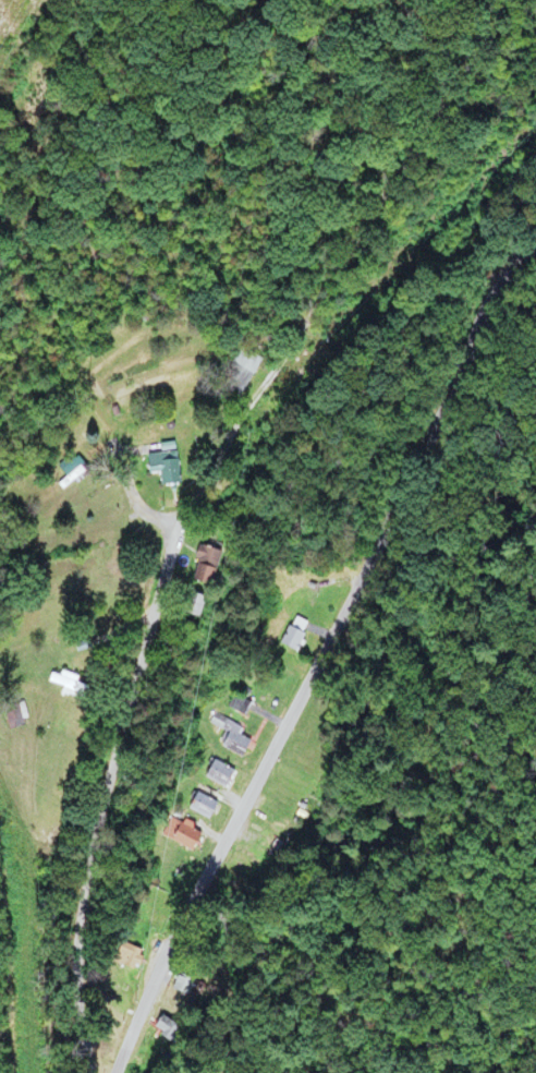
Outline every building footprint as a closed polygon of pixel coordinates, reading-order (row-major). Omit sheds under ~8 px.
[(233,398),(257,360),(236,347),(212,384),(233,398)] [(53,467),(63,477),(55,484),(62,491),(84,468),(68,452),(53,467)] [(154,486),(173,484),(170,456),(141,459),(143,475),(152,474),(154,486)] [(190,564),(185,583),(201,588),(210,552),(189,546),(184,563),(190,564)] [(188,619),(195,598),(182,595),(176,616),(188,619)] [(306,623),(290,616),(278,647),(294,653),(306,623)] [(70,681),(46,669),(40,682),(64,693),(70,681)] [(246,705),(233,695),(225,705),(238,715),(246,705)] [(0,707),(4,728),(22,724),(17,703),(0,707)] [(211,715),(206,723),(223,733),(215,746),(240,760),(252,739),(211,715)] [(200,779),(224,788),(231,769),(207,760),(200,779)] [(183,806),(203,821),(214,806),(195,791),(183,806)] [(165,834),(181,852),(197,839),(182,820),(165,834)] [(108,961),(129,972),(139,953),(118,942),(108,961)]
